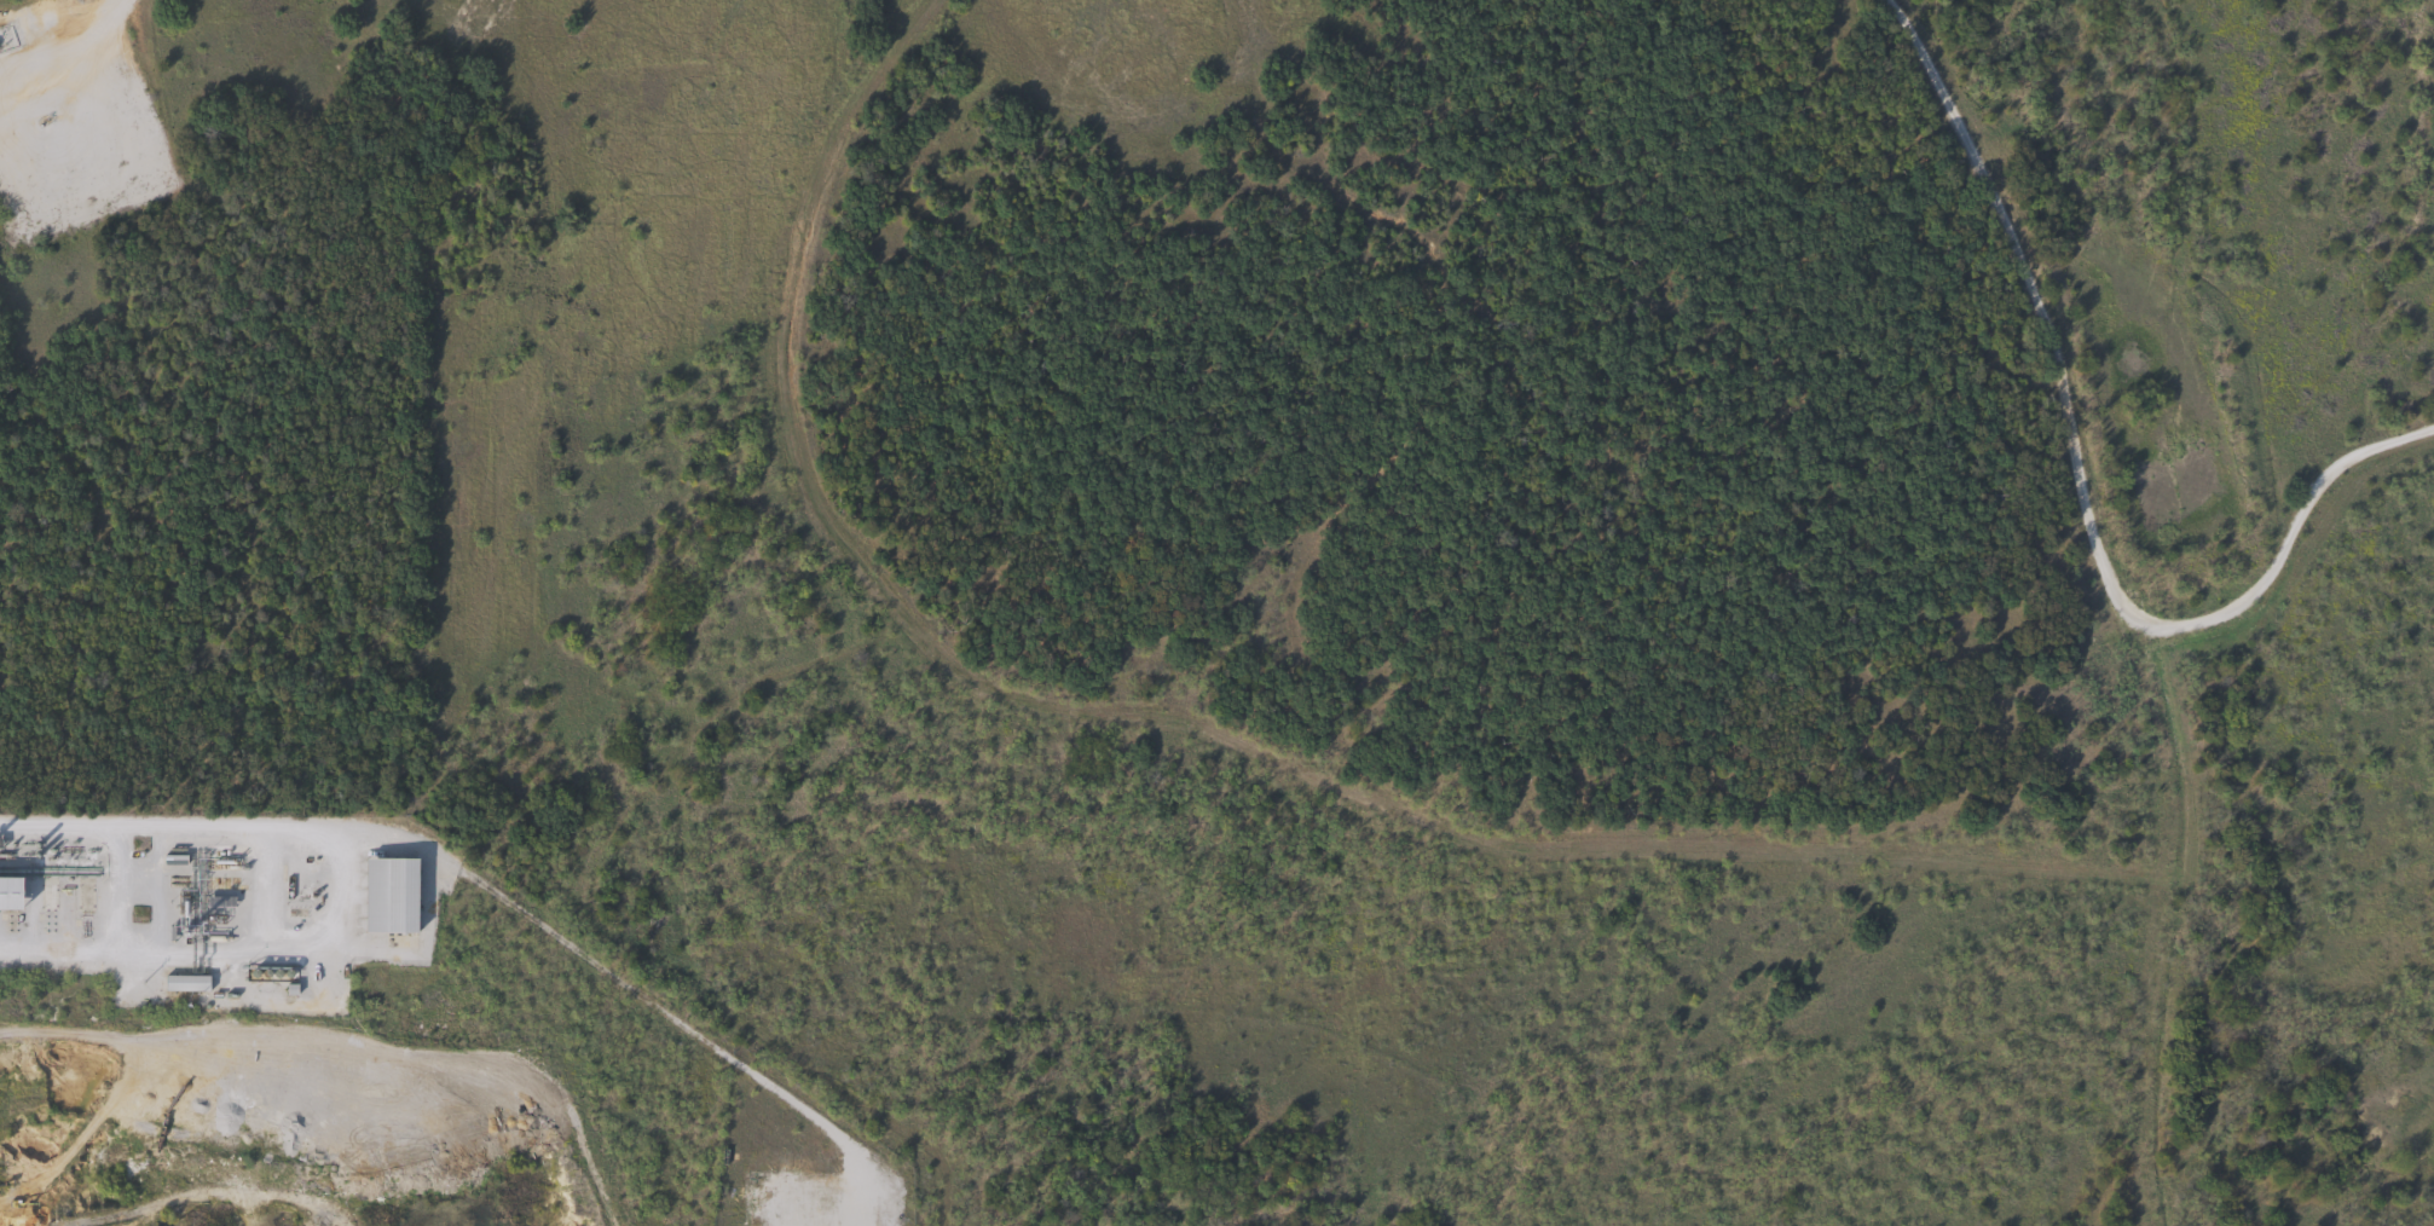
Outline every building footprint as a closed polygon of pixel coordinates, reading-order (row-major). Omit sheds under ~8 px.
[(412,932),(360,932),(360,858),(412,858),(412,932)] [(17,910),(0,910),(0,878),(17,878),(17,910)] [(161,991),(161,976),(206,976),(206,991),(161,991)]
